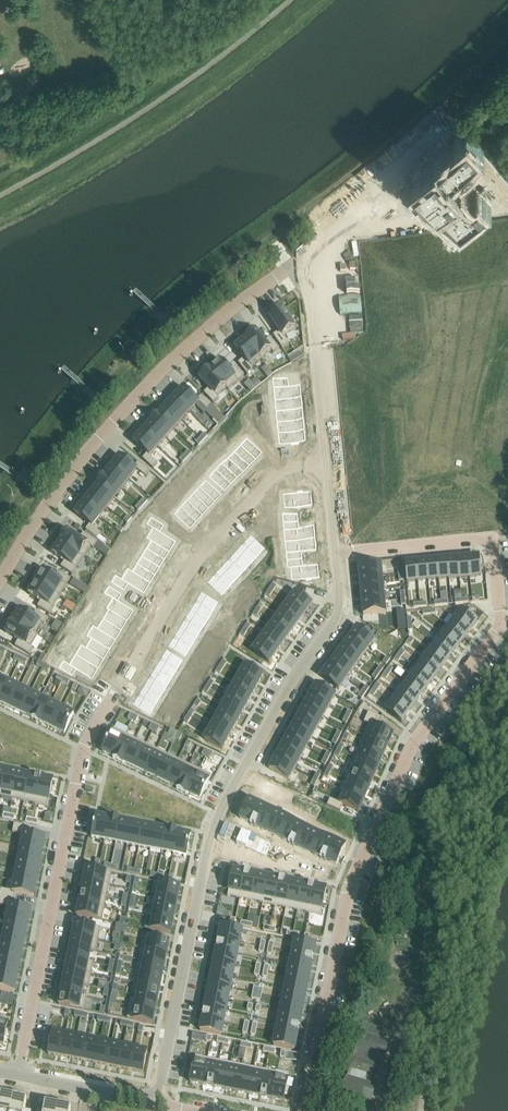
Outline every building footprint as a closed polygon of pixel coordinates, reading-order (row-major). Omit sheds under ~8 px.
[(435,158),(415,175),(437,201),(439,200),(443,204),(448,210),(460,224),(480,207),(479,206),(484,201),(485,202),(485,201),(484,201),(478,194),(478,193),(477,193),(478,194),(475,195),(474,195),(475,196),(472,198),(468,193),(459,183),(448,170),(465,156),(467,154),(477,146),(477,145),(478,145),(466,132),(435,158)] [(276,309),(268,315),(279,332),(273,335),(283,349),(289,345),(284,338),(296,330),(292,324),(295,322),(289,315),(287,316),(282,308),(278,311),(276,309)] [(250,331),(244,337),(262,359),(272,351),(273,353),(279,348),(270,337),(265,342),(256,330),(252,333),(250,331)] [(244,337),(233,345),(244,359),(238,363),(247,374),(253,369),(251,367),(262,359),(244,337)] [(293,353),(288,357),(292,363),(298,360),(293,353)] [(218,358),(208,367),(227,389),(228,391),(244,377),(235,366),(230,371),(218,358)] [(203,375),(200,378),(209,389),(204,394),(213,404),(219,399),(217,397),(227,389),(208,367),(202,373),(203,375)] [(288,375),(273,377),(274,385),(279,385),(280,396),(302,394),(300,382),(289,383),(288,375)] [(251,383),(256,388),(261,384),(257,379),(251,383)] [(183,387),(174,397),(190,412),(196,406),(199,403),(207,411),(212,405),(201,396),(197,401),(183,387)] [(302,394),(280,396),(281,407),(303,405),(302,394)] [(174,397),(166,406),(182,421),(190,412),(174,397)] [(199,403),(196,406),(204,414),(206,412),(207,411),(199,403)] [(303,405),(281,407),(282,418),(304,416),(303,405)] [(166,406),(158,414),(174,429),(182,421),(166,406)] [(158,414),(150,423),(166,438),(174,429),(158,414)] [(304,416),(282,418),(283,429),(305,427),(304,416)] [(150,423),(142,431),(158,446),(166,438),(150,423)] [(305,427),(283,429),(284,442),(291,441),(291,443),(299,442),(299,440),(306,439),(305,427)] [(142,431),(133,441),(147,454),(143,459),(153,468),(158,463),(150,455),(158,446),(142,431)] [(247,434),(240,442),(256,456),(263,449),(247,434)] [(240,442),(234,448),(250,463),(256,456),(240,442)] [(234,448),(228,455),(244,470),(250,463),(234,448)] [(119,455),(111,466),(129,479),(137,469),(145,476),(150,471),(139,462),(135,467),(119,455)] [(228,455),(222,462),(237,476),(244,470),(228,455)] [(222,462),(215,468),(231,483),(237,476),(222,462)] [(111,466),(104,475),(122,488),(129,479),(111,466)] [(215,468),(209,476),(225,490),(231,483),(215,468)] [(104,475),(97,484),(114,498),(122,488),(104,475)] [(206,479),(199,486),(215,501),(222,494),(206,479)] [(97,484),(90,494),(107,507),(114,498),(97,484)] [(199,486),(193,493),(209,507),(215,501),(199,486)] [(298,492),(286,493),(287,506),(312,504),(311,490),(303,491),(303,490),(298,490),(298,492)] [(193,493),(187,499),(203,514),(209,507),(193,493)] [(90,494),(83,503),(100,516),(107,507),(90,494)] [(187,499),(180,506),(196,521),(203,514),(187,499)] [(83,503),(75,513),(86,522),(82,527),(97,539),(101,533),(92,526),(100,516),(83,503)] [(180,506),(174,513),(190,528),(196,521),(180,506)] [(298,510),(282,511),(283,519),(299,517),(298,510)] [(150,516),(146,523),(156,530),(150,539),(169,551),(175,540),(160,530),(164,524),(150,516)] [(299,517),(283,519),(284,527),(291,526),(292,538),(316,536),(314,523),(299,525),(299,517)] [(63,533),(58,540),(84,557),(91,547),(93,548),(98,542),(84,532),(80,538),(68,530),(65,534),(63,533)] [(251,534),(244,542),(258,556),(266,548),(251,534)] [(293,551),(286,551),(287,559),(302,558),(302,551),(317,549),(316,536),(292,538),(293,551)] [(150,539),(146,547),(164,559),(169,551),(150,539)] [(58,540),(50,551),(65,561),(61,567),(73,575),(84,557),(58,540)] [(244,542),(236,550),(251,564),(258,556),(244,542)] [(146,547),(141,555),(160,566),(164,559),(146,547)] [(236,550),(229,558),(244,572),(251,564),(236,550)] [(141,555),(136,563),(155,574),(160,566),(141,555)] [(479,556),(468,557),(470,576),(481,575),(479,556)] [(468,557),(458,558),(460,577),(470,576),(468,557)] [(229,558),(222,565),(237,579),(244,572),(229,558)] [(302,558),(287,559),(288,567),(293,566),(294,579),(306,578),(306,579),(312,579),(312,577),(320,577),(318,563),(303,565),(302,558)] [(458,558),(447,559),(449,578),(460,577),(458,558)] [(447,559),(437,560),(439,579),(449,578),(447,559)] [(437,560),(427,561),(428,580),(439,579),(437,560)] [(427,561),(416,562),(418,581),(428,580),(427,561)] [(416,562),(405,563),(407,582),(418,581),(416,562)] [(136,563),(132,571),(150,582),(155,574),(136,563)] [(381,563),(359,566),(360,579),(382,576),(381,563)] [(222,565),(215,573),(230,587),(237,579),(222,565)] [(42,570),(35,581),(60,596),(71,578),(59,571),(55,577),(42,570)] [(115,574),(111,582),(124,590),(128,583),(144,593),(150,582),(132,571),(126,581),(115,574)] [(215,573),(207,581),(222,595),(230,587),(215,573)] [(382,576),(360,579),(361,590),(383,588),(382,576)] [(35,581),(29,593),(41,601),(38,607),(50,614),(60,596),(35,581)] [(84,594),(88,587),(82,584),(78,591),(84,594)] [(108,585),(104,592),(114,599),(108,609),(127,620),(133,609),(117,600),(121,593),(108,585)] [(383,588),(361,590),(362,602),(384,600),(383,588)] [(202,591),(196,600),(213,611),(219,601),(202,591)] [(295,592),(288,602),(305,614),(312,604),(295,592)] [(196,600),(190,609),(208,620),(213,611),(196,600)] [(384,600),(362,602),(364,615),(385,613),(384,600)] [(288,602),(281,612),(298,624),(305,614),(288,602)] [(18,608),(11,619),(35,634),(36,634),(42,623),(44,624),(48,618),(36,611),(33,617),(18,608)] [(108,609),(102,618),(121,629),(127,620),(108,609)] [(190,609),(185,618),(202,629),(208,620),(190,609)] [(462,609),(455,618),(471,629),(477,621),(462,609)] [(281,612),(274,621),(291,633),(298,624),(281,612)] [(102,618),(97,628),(115,639),(121,629),(102,618)] [(185,618),(179,627),(197,637),(202,629),(185,618)] [(455,618),(449,626),(464,638),(471,629),(455,618)] [(9,628),(6,633),(19,640),(15,646),(30,654),(33,648),(31,646),(38,635),(36,634),(35,634),(11,619),(6,627),(9,628)] [(274,621),(267,631),(284,643),(291,633),(274,621)] [(449,626),(443,635),(458,646),(464,638),(449,626)] [(179,627),(174,636),(191,646),(197,637),(179,627)] [(357,627),(349,637),(367,650),(375,640),(357,627)] [(97,628),(91,637),(109,648),(115,639),(97,628)] [(267,631),(260,640),(277,652),(284,643),(267,631)] [(443,635),(436,643),(452,655),(458,646),(443,635)] [(174,636),(168,645),(185,656),(191,646),(174,636)] [(91,637),(85,647),(104,658),(109,648),(91,637)] [(349,637),(342,647),(360,660),(367,650),(349,637)] [(260,640),(252,651),(269,663),(277,652),(260,640)] [(436,643),(430,652),(446,663),(452,655),(436,643)] [(85,647),(79,656),(98,667),(104,658),(85,647)] [(342,647),(335,656),(353,669),(360,660),(342,647)] [(166,648),(160,658),(178,668),(183,659),(166,648)] [(430,652),(424,660),(439,671),(446,663),(430,652)] [(63,660),(59,667),(72,675),(76,668),(92,678),(98,667),(79,656),(73,666),(63,660)] [(335,656),(329,666),(346,679),(353,669),(335,656)] [(160,658),(155,667),(172,677),(178,668),(160,658)] [(424,660),(418,668),(433,680),(439,671),(424,660)] [(245,665),(239,676),(257,686),(263,675),(245,665)] [(329,666),(321,676),(339,689),(346,679),(329,666)] [(155,667),(150,676),(167,686),(172,677),(155,667)] [(418,668),(411,677),(427,688),(433,680),(418,668)] [(150,676),(144,684),(161,695),(167,686),(150,676)] [(239,676),(233,686),(251,696),(257,686),(239,676)] [(10,682),(0,677),(0,702),(10,682)] [(411,677),(405,685),(421,697),(427,688),(411,677)] [(0,702),(11,707),(20,687),(10,682),(0,702)] [(144,684),(139,693),(156,704),(161,695),(144,684)] [(316,684),(310,695),(329,706),(335,695),(316,684)] [(405,685),(399,694),(414,705),(421,697),(405,685)] [(233,686),(228,697),(246,707),(251,696),(233,686)] [(20,687),(11,707),(21,712),(31,692),(20,687)] [(31,692),(21,712),(32,717),(41,697),(31,692)] [(139,693),(133,703),(150,713),(156,704),(139,693)] [(399,694),(393,702),(408,713),(414,705),(399,694)] [(310,695),(304,706),(323,716),(329,706),(310,695)] [(41,697),(32,717),(42,722),(52,702),(41,697)] [(228,697),(222,707),(240,717),(246,707),(228,697)] [(52,702),(42,722),(53,727),(63,707),(52,702)] [(393,702),(386,711),(402,722),(408,713),(393,702)] [(304,706),(298,716),(318,727),(323,716),(304,706)] [(63,707),(53,727),(65,733),(74,713),(63,707)] [(222,707),(216,717),(234,727),(240,717),(222,707)] [(369,712),(364,722),(369,724),(364,735),(388,746),(393,734),(377,727),(382,718),(369,712)] [(298,716),(293,726),(312,737),(318,727),(298,716)] [(216,717),(211,728),(229,738),(234,727),(216,717)] [(293,726),(287,737),(306,747),(312,737),(293,726)] [(114,728),(102,751),(114,757),(125,733),(114,728)] [(171,728),(168,734),(175,738),(178,732),(177,731),(173,729),(171,728)] [(211,728),(204,739),(222,749),(229,738),(211,728)] [(114,757),(113,758),(125,763),(125,762),(136,739),(125,733),(114,757)] [(364,735),(359,746),(383,757),(388,746),(364,735)] [(287,737),(281,747),(301,758),(306,747),(287,737)] [(136,739),(125,762),(135,767),(147,744),(136,739)] [(147,744),(135,767),(146,772),(157,749),(147,744)] [(359,746),(355,757),(378,767),(383,757),(359,746)] [(281,747),(276,757),(295,768),(301,758),(281,747)] [(157,749),(146,772),(157,777),(168,754),(157,749)] [(168,754),(157,777),(167,783),(178,759),(168,754)] [(177,787),(177,789),(188,794),(189,793),(188,793),(200,769),(203,763),(192,757),(189,764),(178,788),(177,787)] [(276,757),(269,768),(289,779),(295,768),(276,757)] [(355,757),(350,768),(374,778),(378,767),(355,757)] [(178,759),(167,783),(177,787),(178,788),(189,764),(178,759)] [(350,768),(345,779),(350,781),(350,780),(369,789),(374,778),(350,768)] [(200,769),(188,793),(189,793),(200,798),(211,775),(200,769)] [(6,770),(1,797),(13,799),(18,772),(6,770)] [(18,772),(13,799),(24,801),(29,775),(18,772)] [(29,775),(24,801),(36,803),(41,777),(29,775)] [(41,777),(36,803),(48,806),(50,794),(52,794),(54,787),(52,786),(53,779),(41,777)] [(345,791),(364,800),(369,789),(350,780),(350,781),(345,791)] [(330,798),(327,805),(340,811),(343,804),(359,812),(364,800),(345,791),(343,790),(338,802),(330,798)] [(243,811),(240,818),(251,823),(261,804),(260,804),(249,798),(247,804),(245,803),(241,810),(243,811)] [(261,804),(251,823),(262,828),(272,807),(261,801),(260,804),(261,804)] [(272,807),(262,828),(272,834),(283,812),(282,811),(272,807)] [(283,812),(272,834),(283,839),(295,814),(284,809),(282,811),(283,812)] [(295,814),(283,839),(293,844),(304,822),(305,822),(306,820),(295,814)] [(96,815),(92,837),(104,839),(109,818),(96,815)] [(109,818),(104,839),(116,842),(120,820),(109,818)] [(120,820),(116,842),(127,844),(132,822),(120,820)] [(132,822),(127,844),(139,846),(143,825),(132,822)] [(304,822),(293,844),(304,849),(315,827),(305,822),(304,822)] [(14,824),(13,832),(24,834),(22,845),(43,850),(45,837),(28,834),(29,827),(14,824)] [(143,825),(139,846),(151,849),(155,827),(143,825)] [(155,827),(151,849),(162,851),(166,829),(155,827)] [(315,827),(304,849),(315,854),(325,832),(315,827)] [(166,829),(162,851),(174,853),(178,832),(166,829)] [(178,832),(174,853),(187,856),(191,834),(178,832)] [(325,832),(315,854),(325,859),(335,840),(336,838),(325,832)] [(335,840),(325,859),(336,865),(340,858),(342,859),(345,852),(343,851),(346,845),(335,840)] [(22,845),(19,857),(41,861),(43,850),(22,845)] [(19,857),(17,868),(38,873),(41,861),(19,857)] [(86,867),(84,879),(109,885),(112,872),(86,867)] [(17,868),(15,880),(36,884),(38,873),(17,868)] [(230,884),(228,896),(240,898),(245,872),(233,869),(232,876),(230,876),(228,884),(230,884)] [(245,872),(240,898),(251,901),(257,874),(245,872)] [(257,874),(251,901),(263,903),(268,877),(257,874)] [(268,877),(263,903),(274,905),(280,879),(268,877)] [(84,879),(81,891),(107,896),(109,885),(84,879)] [(280,879),(274,905),(286,908),(291,881),(280,879)] [(0,895),(0,896),(15,899),(16,893),(33,896),(36,884),(15,880),(12,891),(1,889),(0,895)] [(155,881),(152,894),(155,894),(178,898),(180,886),(155,881)] [(291,881),(286,908),(298,910),(303,884),(291,881)] [(303,884),(298,910),(309,912),(314,886),(303,884)] [(314,886),(309,912),(321,915),(324,903),(326,903),(327,896),(325,895),(327,888),(314,886)] [(81,891),(79,903),(105,908),(107,896),(81,891)] [(155,894),(153,905),(175,910),(178,898),(155,894)] [(9,906),(7,917),(28,922),(31,910),(13,906),(15,899),(0,896),(0,904),(9,906)] [(79,903),(77,915),(102,920),(105,908),(79,903)] [(150,916),(150,917),(173,921),(175,910),(153,905),(150,916)] [(148,916),(145,928),(171,933),(173,921),(150,917),(150,916),(148,916)] [(7,917),(5,929),(26,933),(28,922),(7,917)] [(75,922),(73,934),(98,939),(101,927),(75,922)] [(123,931),(124,924),(120,923),(116,922),(115,929),(123,931)] [(221,925),(219,937),(240,942),(242,929),(221,925)] [(5,929),(2,940),(24,945),(26,933),(5,929)] [(73,934),(70,946),(91,950),(96,951),(98,939),(73,934)] [(144,936),(141,948),(167,953),(169,941),(144,936)] [(219,937),(216,949),(238,953),(240,942),(219,937)] [(2,940),(0,952),(21,956),(24,945),(2,940)] [(295,940),(292,952),(313,956),(316,944),(295,940)] [(70,946),(68,957),(88,961),(91,950),(70,946)] [(141,948),(139,960),(164,965),(167,953),(141,948)] [(216,949),(214,960),(235,965),(238,953),(216,949)] [(0,952),(0,964),(19,968),(21,956),(0,952)] [(292,952),(290,964),(311,968),(313,956),(292,952)] [(68,957),(66,969),(91,974),(94,962),(88,961),(68,957)] [(139,960),(137,971),(162,976),(164,965),(139,960)] [(214,960),(212,972),(233,976),(235,965),(214,960)] [(17,979),(19,968),(0,964),(0,976),(17,979)] [(290,964),(288,975),(309,979),(311,968),(290,964)] [(66,969),(63,980),(84,984),(84,985),(89,986),(91,974),(66,969)] [(137,971),(134,983),(160,988),(162,976),(137,971)] [(212,972),(209,983),(231,988),(233,976),(212,972)] [(288,975),(285,987),(306,991),(309,979),(288,975)] [(14,991),(17,979),(0,976),(0,989),(14,991)] [(63,980),(61,992),(81,996),(82,995),(84,985),(84,984),(63,980)] [(134,983),(132,995),(137,996),(137,995),(158,999),(160,988),(134,983)] [(209,983),(207,995),(228,999),(231,988),(209,983)] [(285,987),(283,998),(304,1003),(306,991),(285,987)] [(61,992),(59,1004),(84,1009),(87,997),(82,995),(81,996),(61,992)] [(135,1006),(135,1007),(155,1011),(158,999),(137,995),(137,996),(135,1006)] [(207,995),(205,1007),(226,1011),(228,999),(207,995)] [(283,998),(281,1010),(302,1014),(304,1003),(283,998)] [(130,1005),(127,1018),(153,1023),(155,1011),(135,1007),(135,1006),(130,1005)] [(205,1007),(203,1018),(224,1022),(226,1011),(205,1007)] [(281,1010),(278,1021),(300,1026),(302,1014),(281,1010)] [(3,1045),(5,1038),(6,1038),(8,1030),(6,1030),(9,1018),(0,1016),(0,1044),(3,1045)] [(203,1018),(200,1030),(221,1034),(224,1022),(203,1018)] [(278,1021),(276,1033),(297,1037),(300,1026),(278,1021)] [(347,1076),(342,1092),(371,1101),(376,1085),(369,1083),(372,1074),(374,1075),(377,1064),(375,1064),(377,1055),(384,1057),(389,1041),(381,1039),(384,1029),(363,1023),(360,1033),(359,1032),(355,1048),(356,1048),(353,1057),(350,1068),(347,1076)] [(53,1032),(48,1053),(61,1056),(65,1034),(53,1032)] [(276,1033),(274,1045),(295,1049),(297,1037),(276,1033)] [(65,1034),(61,1056),(72,1058),(77,1036),(65,1034)] [(77,1036),(72,1058),(84,1061),(88,1039),(77,1036)] [(88,1039),(84,1061),(95,1063),(100,1041),(88,1039)] [(100,1041),(95,1063),(107,1065),(111,1043),(100,1041)] [(111,1043),(107,1065),(119,1068),(123,1046),(111,1043)] [(123,1046),(119,1068),(130,1070),(134,1048),(123,1046)] [(134,1048),(130,1070),(143,1073),(147,1051),(134,1048)] [(191,1067),(189,1075),(192,1075),(190,1082),(202,1085),(208,1058),(196,1056),(193,1068),(191,1067)] [(208,1058),(202,1085),(214,1087),(219,1060),(208,1058)] [(219,1060),(214,1087),(225,1089),(231,1063),(219,1060)] [(231,1063),(225,1089),(237,1092),(242,1065),(231,1063)] [(242,1065),(237,1092),(249,1094),(254,1067),(242,1065)] [(254,1067),(249,1094),(260,1096),(265,1070),(254,1067)] [(265,1070),(260,1096),(272,1099),(277,1072),(276,1072),(265,1070)] [(277,1072),(272,1099),(284,1101),(285,1094),(287,1095),(289,1087),(287,1086),(289,1073),(277,1071),(276,1072),(277,1072)] [(14,1096),(1,1093),(0,1099),(0,1110),(11,1110),(14,1096)] [(11,1110),(24,1110),(27,1099),(14,1096),(11,1110)] [(58,1105),(45,1102),(44,1110),(57,1110),(58,1105)]
